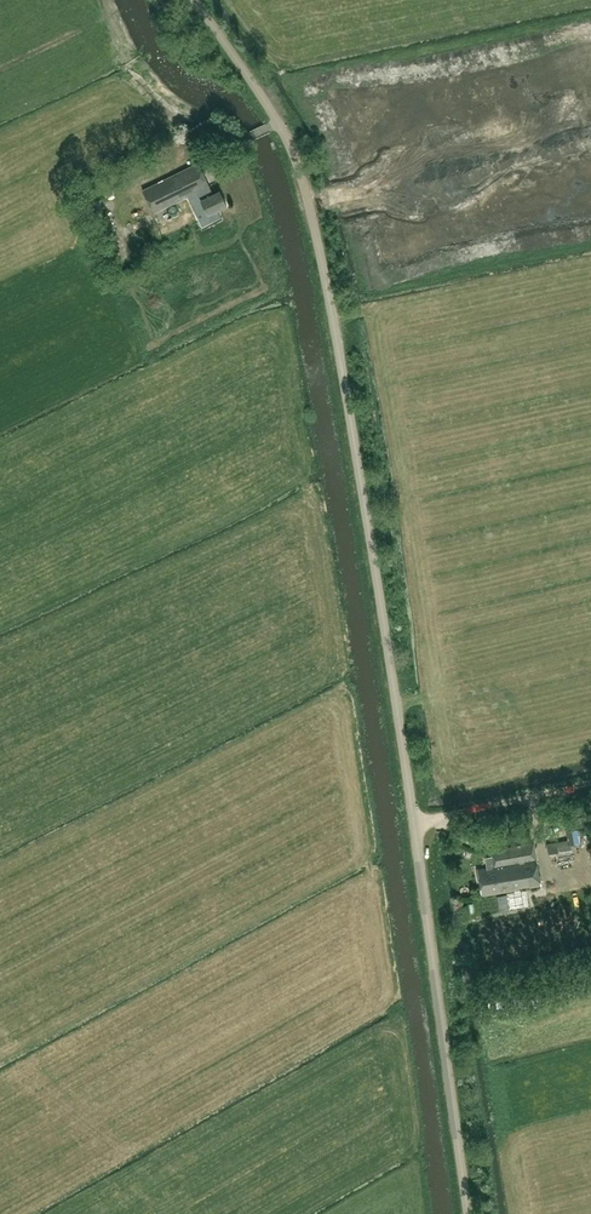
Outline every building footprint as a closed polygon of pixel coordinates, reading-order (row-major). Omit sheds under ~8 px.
[(169,108),(182,114),(187,103),(174,98),(169,108)] [(201,200),(208,214),(227,205),(220,191),(212,194),(208,185),(209,185),(198,163),(142,190),(153,212),(197,191),(201,200)] [(108,178),(100,182),(107,195),(114,192),(108,178)] [(243,222),(240,206),(230,208),(233,224),(243,222)] [(564,838),(562,824),(541,828),(543,842),(564,838)] [(568,839),(547,843),(549,854),(558,852),(558,848),(574,845),(571,830),(566,829),(568,839)] [(505,838),(503,830),(486,832),(488,841),(505,838)] [(541,885),(534,844),(490,851),(493,867),(479,870),(483,895),(541,885)] [(498,914),(528,913),(528,895),(497,896),(498,914)] [(532,900),(532,913),(545,913),(545,900),(532,900)] [(583,918),(584,909),(565,907),(564,916),(583,918)]
